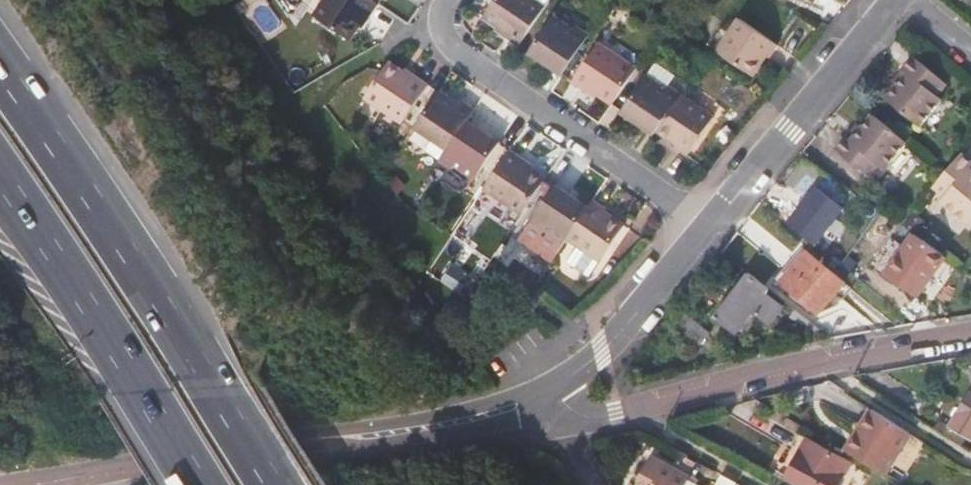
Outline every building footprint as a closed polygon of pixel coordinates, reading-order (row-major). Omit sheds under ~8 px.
[(380,12),(362,0),(331,0),(316,23),(351,48),(368,24),(372,26),(380,12)] [(547,13),(528,0),(501,0),(484,24),(509,41),(507,45),(520,53),(547,13)] [(564,81),(591,41),(579,31),(577,35),(557,22),(532,59),(564,81)] [(713,49),(756,79),(771,60),(780,48),(743,22),(733,37),(725,32),(713,49)] [(783,50),(780,48),(771,60),(774,63),(783,50)] [(616,110),(640,73),(606,50),(579,90),(593,100),(596,97),(616,110)] [(915,76),(905,89),(893,104),(927,130),(949,103),(944,99),(953,87),(920,61),(910,72),(915,76)] [(406,129),(432,90),(419,81),(417,85),(391,67),(368,103),(406,129)] [(900,85),(905,89),(915,76),(910,72),(900,85)] [(661,135),(685,98),(673,90),(671,93),(651,80),(626,117),(658,139),(661,135)] [(470,128),(477,117),(465,108),(464,111),(442,97),(418,134),(450,156),(470,128)] [(719,121),(685,98),(661,135),(682,148),(680,151),(693,160),(719,121)] [(914,147),(881,120),(869,134),(859,146),(854,143),(844,155),(877,182),(887,171),(892,174),(914,147)] [(502,149),(470,128),(450,156),(443,167),(455,175),(458,171),(478,186),(502,149)] [(859,146),(869,134),(864,130),(854,143),(859,146)] [(525,221),(549,184),(526,168),(528,165),(513,156),(487,195),(525,221)] [(967,156),(951,177),(940,190),(952,200),(949,204),(970,222),(970,159),(967,156)] [(857,194),(813,162),(795,189),(838,221),(857,194)] [(550,239),(568,250),(571,245),(593,212),(561,190),(533,232),(547,242),(550,239)] [(611,214),(598,205),(593,212),(571,245),(581,252),(571,266),(594,281),(628,231),(609,218),(611,214)] [(911,232),(922,240),(932,226),(922,219),(911,232)] [(925,303),(953,262),(922,240),(912,253),(910,252),(891,280),(925,303)] [(852,290),(806,260),(784,289),(830,321),(852,290)] [(772,293),(752,278),(718,326),(738,339),(756,315),(773,328),(786,311),(768,298),(772,293)] [(943,436),(965,450),(970,440),(970,391),(943,436)] [(883,418),(858,459),(900,483),(924,444),(883,418)] [(852,463),(803,437),(781,474),(801,484),(839,484),(852,463)] [(689,477),(652,456),(639,479),(649,484),(685,484),(689,477)]
